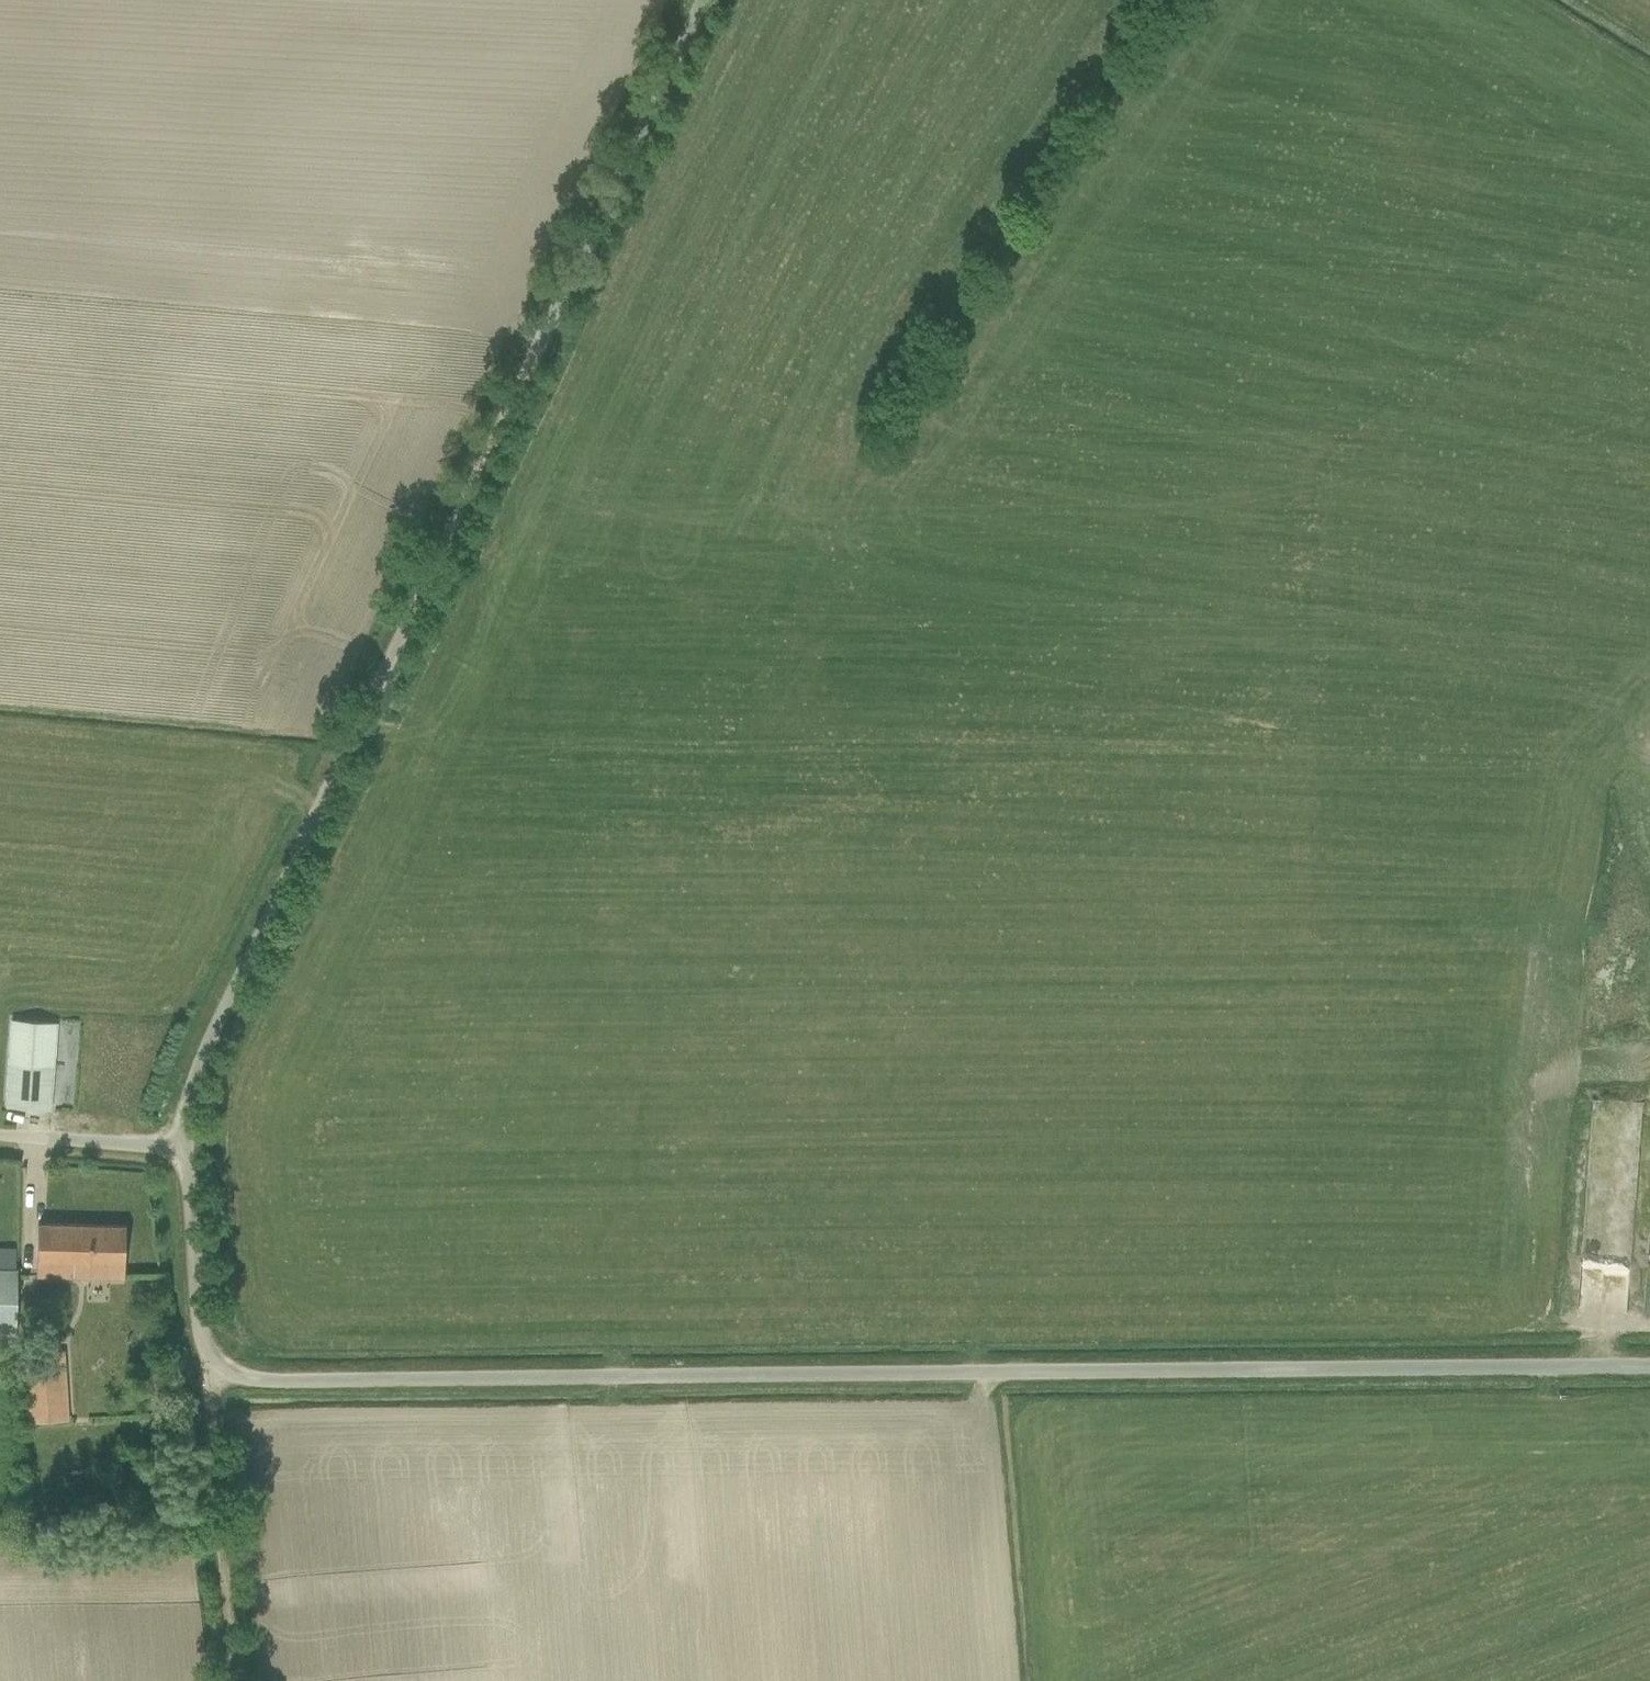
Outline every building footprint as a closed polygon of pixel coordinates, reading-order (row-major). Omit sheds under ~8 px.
[(10,1021),(5,1106),(48,1109),(50,1109),(55,1022),(10,1019),(10,1021)] [(37,1224),(36,1275),(81,1276),(81,1275),(124,1276),(125,1226),(37,1224)] [(1642,1234),(1641,1272),(1636,1272),(1635,1299),(1649,1299),(1649,1234),(1642,1234)] [(16,1335),(17,1270),(0,1269),(0,1334),(16,1335)] [(26,1354),(29,1406),(67,1403),(63,1352),(26,1354)] [(119,1504),(98,1504),(98,1519),(119,1518),(119,1504)]
